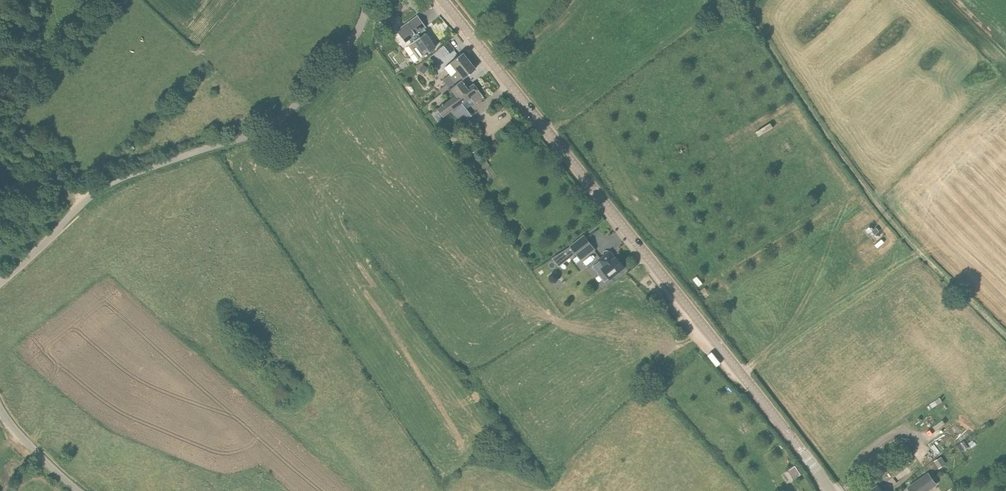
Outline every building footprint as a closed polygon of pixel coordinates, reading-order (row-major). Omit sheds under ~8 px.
[(433,39),(427,32),(424,34),(424,33),(423,34),(421,30),(425,27),(426,27),(417,15),(397,30),(396,30),(405,42),(409,39),(411,43),(404,48),(414,62),(413,63),(424,56),(426,55),(426,54),(427,54),(435,48),(434,48),(430,42),(433,39)] [(454,49),(449,41),(440,48),(446,55),(454,49)] [(462,79),(467,75),(475,69),(462,53),(455,59),(449,63),(455,71),(444,78),(448,83),(435,92),(438,96),(461,78),(462,79)] [(428,67),(422,64),(419,70),(424,74),(428,67)] [(461,81),(453,87),(450,89),(454,96),(437,109),(442,117),(450,112),(460,124),(471,116),(466,109),(475,104),(475,103),(483,97),(473,83),(467,88),(461,81)] [(478,149),(471,140),(465,144),(472,154),(478,149)] [(485,158),(479,163),(483,169),(489,164),(485,158)] [(576,242),(570,246),(562,253),(567,260),(575,253),(581,260),(587,255),(595,249),(584,236),(576,242)] [(600,259),(597,261),(603,269),(602,271),(601,273),(606,279),(608,279),(610,278),(611,279),(617,273),(625,267),(623,266),(624,265),(621,262),(617,257),(615,258),(610,251),(600,259)] [(963,440),(957,445),(962,452),(968,447),(963,440)] [(943,456),(935,461),(940,467),(947,462),(943,456)] [(796,466),(789,470),(794,479),(802,474),(796,466)] [(907,487),(910,490),(928,490),(937,485),(929,472),(907,487)]
